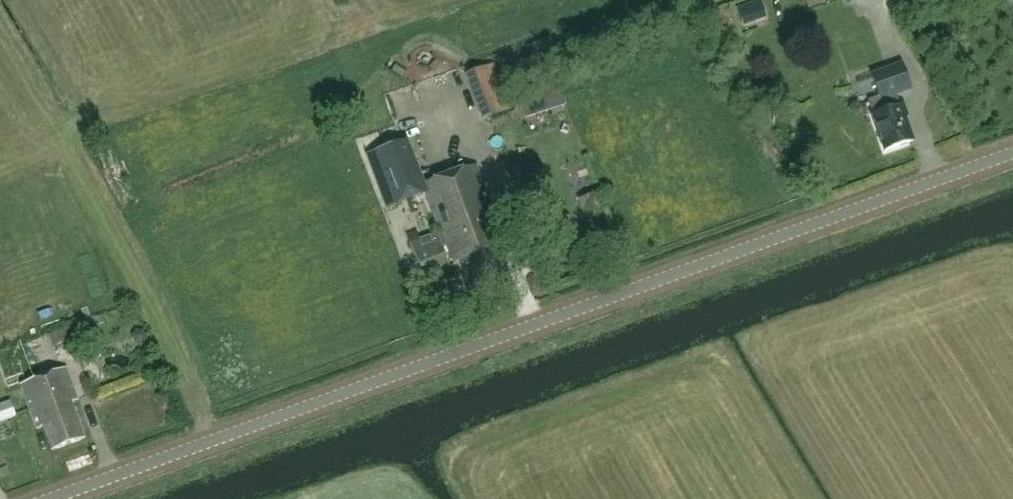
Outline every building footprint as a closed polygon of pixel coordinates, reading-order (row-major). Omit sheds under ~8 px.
[(751,28),(772,18),(765,4),(744,15),(751,28)] [(498,110),(505,110),(503,60),(479,61),(480,105),(498,105),(498,110)] [(880,98),(869,101),(874,115),(872,115),(885,150),(912,141),(900,106),(899,106),(895,93),(910,88),(902,65),(872,75),(880,98)] [(519,99),(525,118),(564,106),(558,87),(519,99)] [(450,134),(449,146),(462,146),(463,134),(450,134)] [(400,141),(367,154),(386,206),(424,192),(452,264),(459,262),(472,296),(510,281),(497,246),(505,244),(475,164),(417,186),(400,141)] [(586,187),(594,204),(605,199),(596,182),(586,187)] [(450,268),(438,234),(410,244),(424,279),(450,268)] [(17,358),(36,357),(36,344),(17,345),(17,358)] [(67,368),(21,384),(37,429),(44,426),(52,450),(85,438),(71,402),(78,399),(67,368)]
